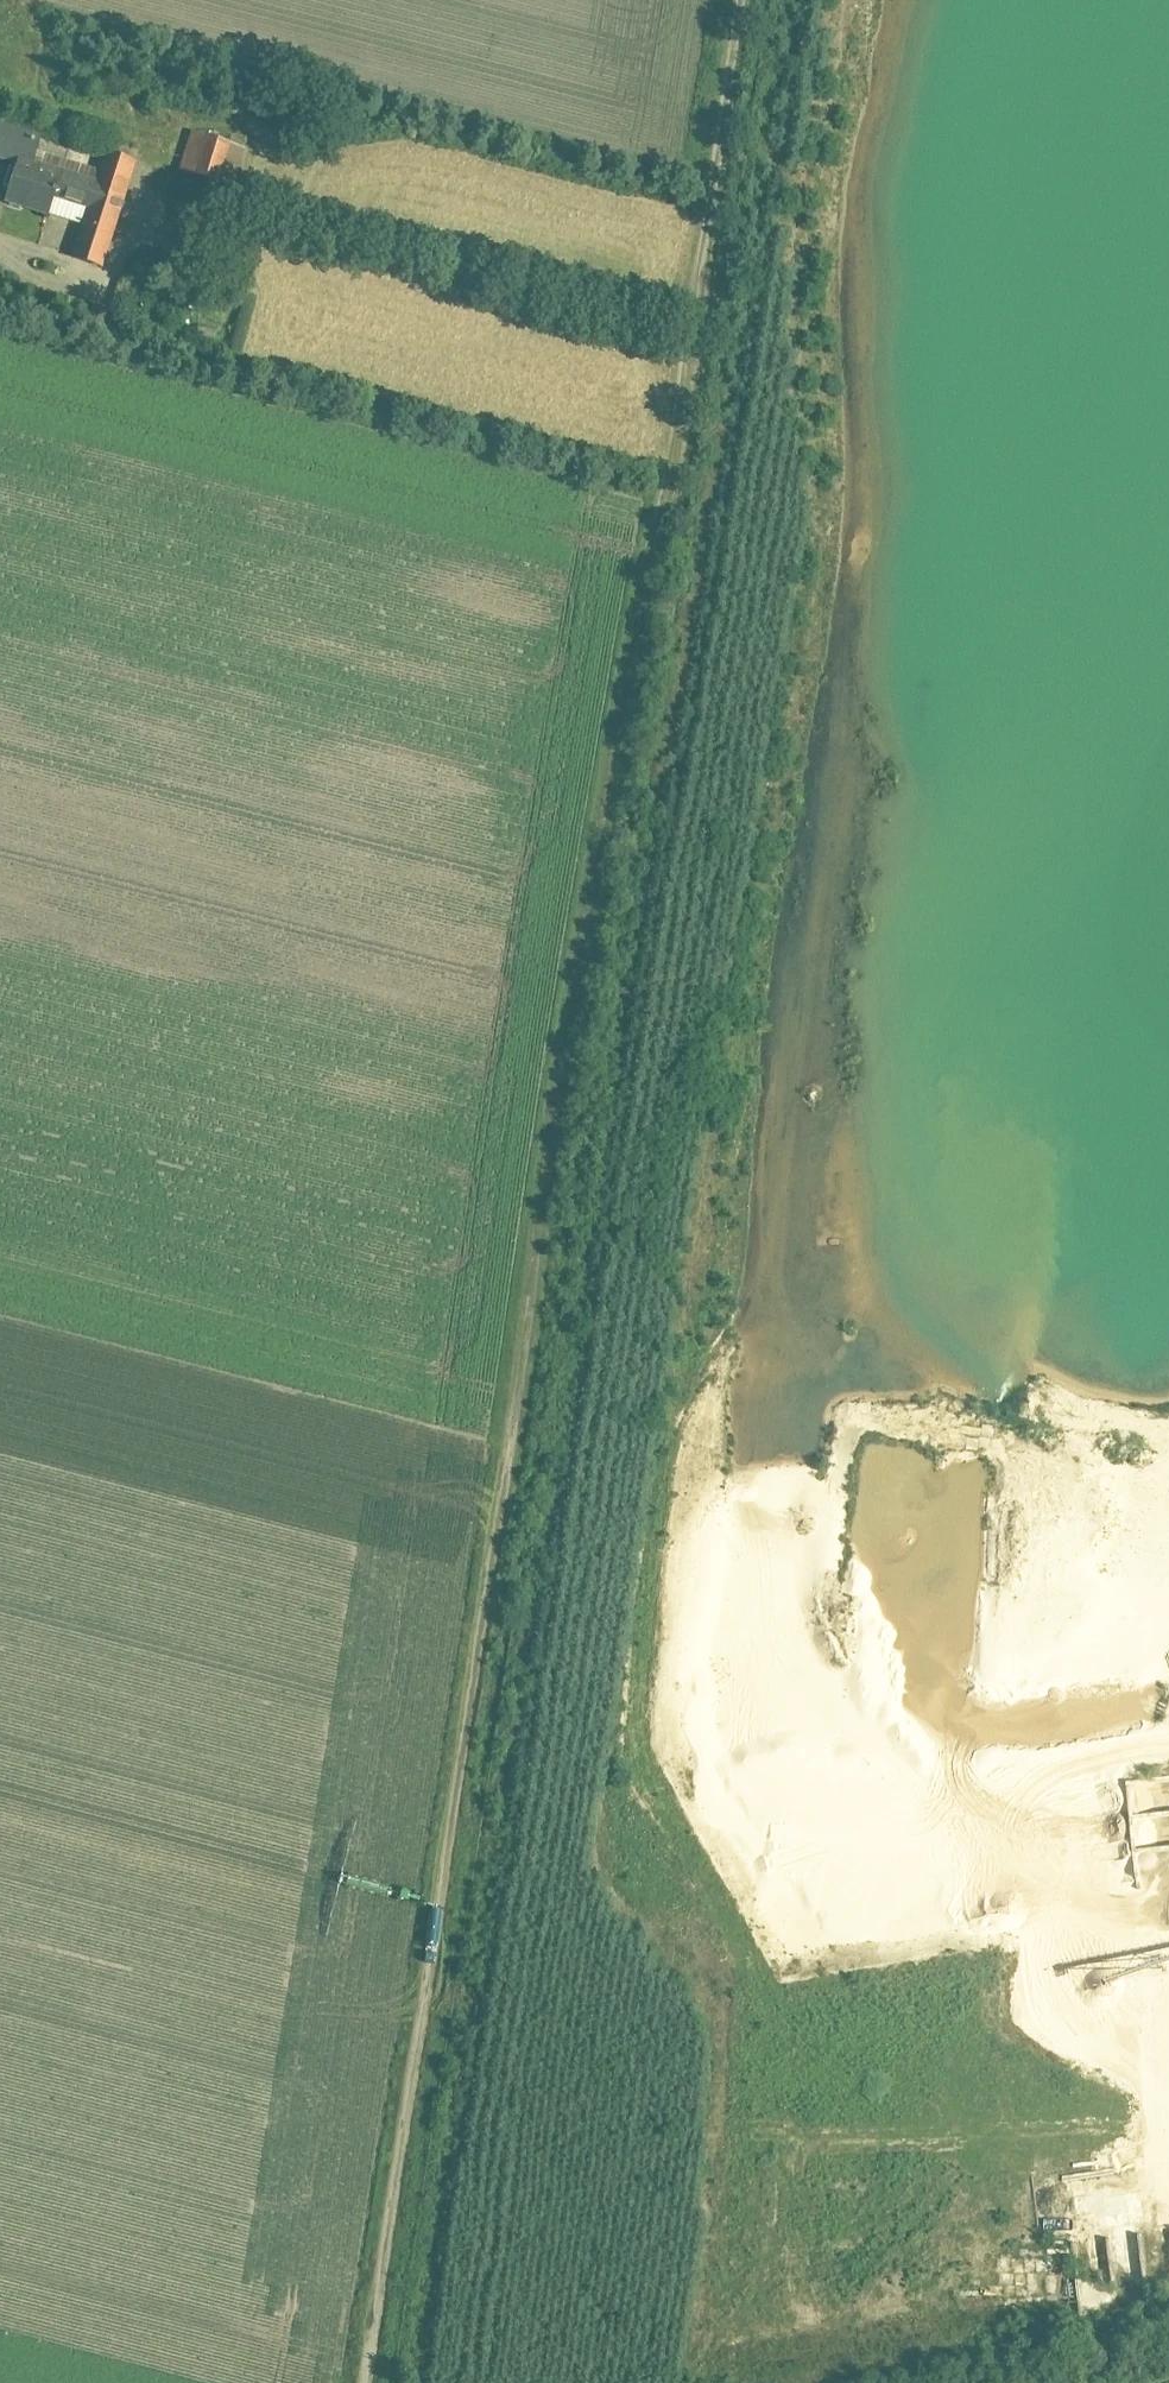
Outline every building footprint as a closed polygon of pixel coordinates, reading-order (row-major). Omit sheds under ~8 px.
[(102,267),(138,166),(108,155),(96,189),(70,179),(71,176),(35,163),(45,134),(0,118),(0,161),(19,168),(8,198),(56,216),(62,200),(96,212),(80,259),(102,267)] [(196,133),(182,171),(236,190),(249,152),(196,133)]
